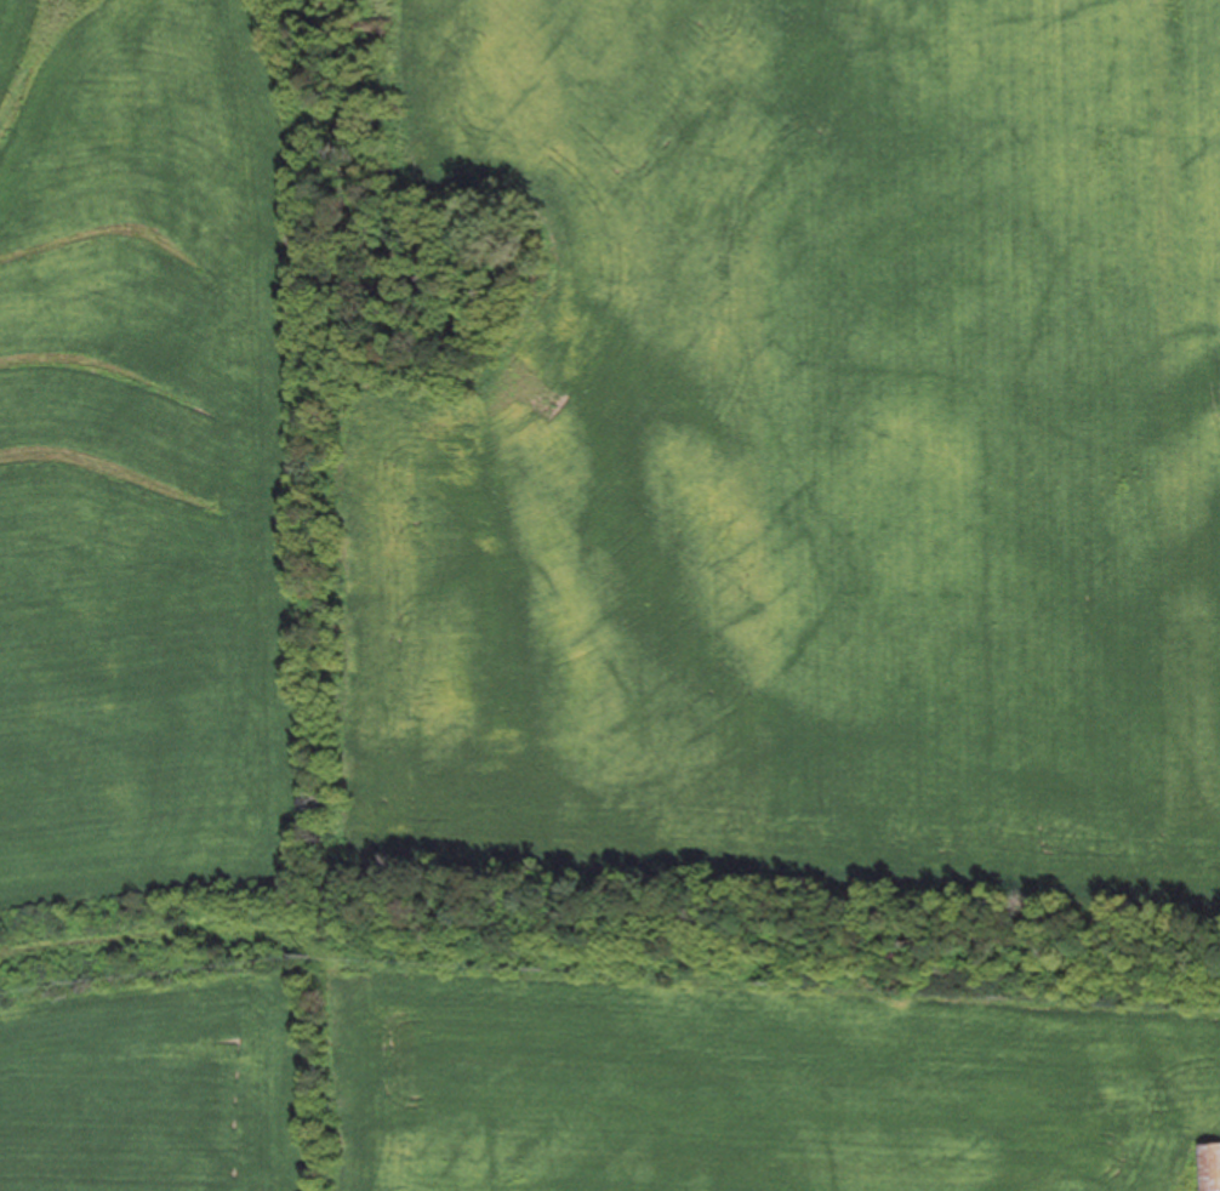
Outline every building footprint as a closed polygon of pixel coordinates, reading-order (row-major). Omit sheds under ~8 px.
[(1198,1190),(1219,1190),(1219,1145),(1197,1146),(1198,1190)]
